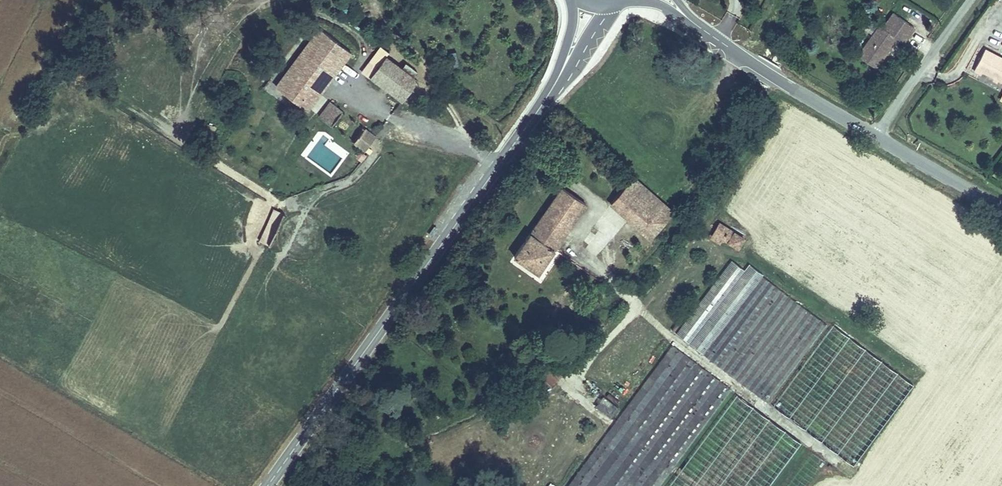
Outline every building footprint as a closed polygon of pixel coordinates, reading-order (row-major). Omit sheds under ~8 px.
[(864,64),(882,75),(903,42),(910,46),(919,32),(898,19),(888,35),(884,32),(864,64)] [(345,56),(312,32),(269,90),(301,113),(314,96),(303,87),(328,55),(339,64),(345,56)] [(981,53),(969,75),(976,79),(978,76),(1001,90),(1001,89),(1001,65),(981,53)] [(314,96),(339,64),(328,55),(303,87),(314,96)] [(413,79),(380,57),(366,78),(400,100),(413,79)] [(322,125),(333,111),(326,105),(315,119),(322,125)] [(355,151),(366,137),(356,129),(345,143),(355,151)] [(637,175),(611,201),(648,238),(674,213),(637,175)] [(559,187),(513,256),(542,275),(587,206),(559,187)] [(272,209),(258,242),(268,246),(282,213),(272,209)] [(748,239),(721,222),(711,239),(728,249),(733,241),(742,248),(748,239)] [(681,338),(772,405),(830,326),(752,269),(749,273),(736,263),(681,338)] [(915,389),(836,331),(778,411),(857,469),(915,389)] [(735,392),(677,350),(577,485),(665,485),(735,392)] [(593,407),(609,419),(617,408),(602,396),(593,407)] [(743,400),(679,485),(777,485),(806,447),(743,400)] [(814,454),(790,485),(816,485),(831,466),(814,454)]
